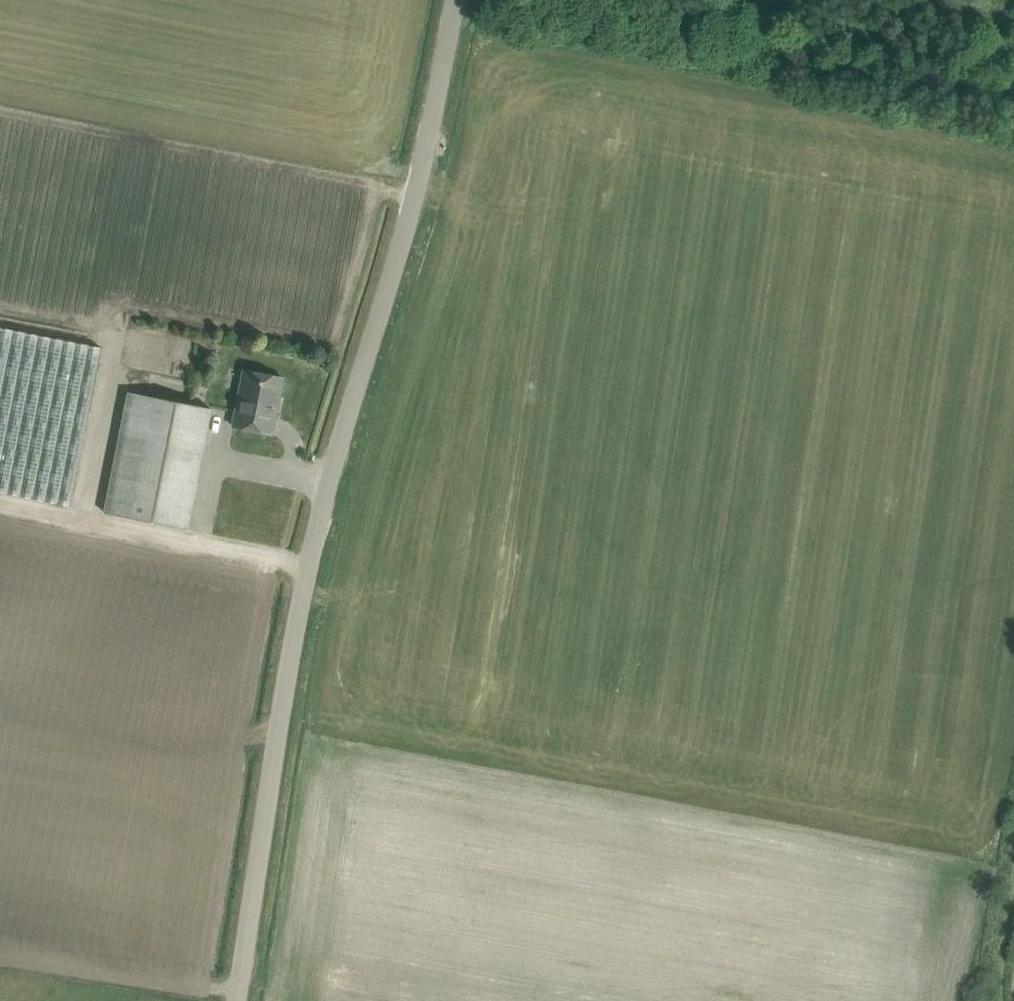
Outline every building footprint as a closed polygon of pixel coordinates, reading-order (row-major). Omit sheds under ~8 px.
[(69,506),(101,348),(0,327),(0,492),(69,506)] [(244,370),(232,426),(272,434),(272,432),(268,432),(275,396),(279,397),(283,378),(244,370)] [(129,392),(121,432),(144,436),(128,516),(105,512),(105,513),(187,529),(211,408),(129,392)]
